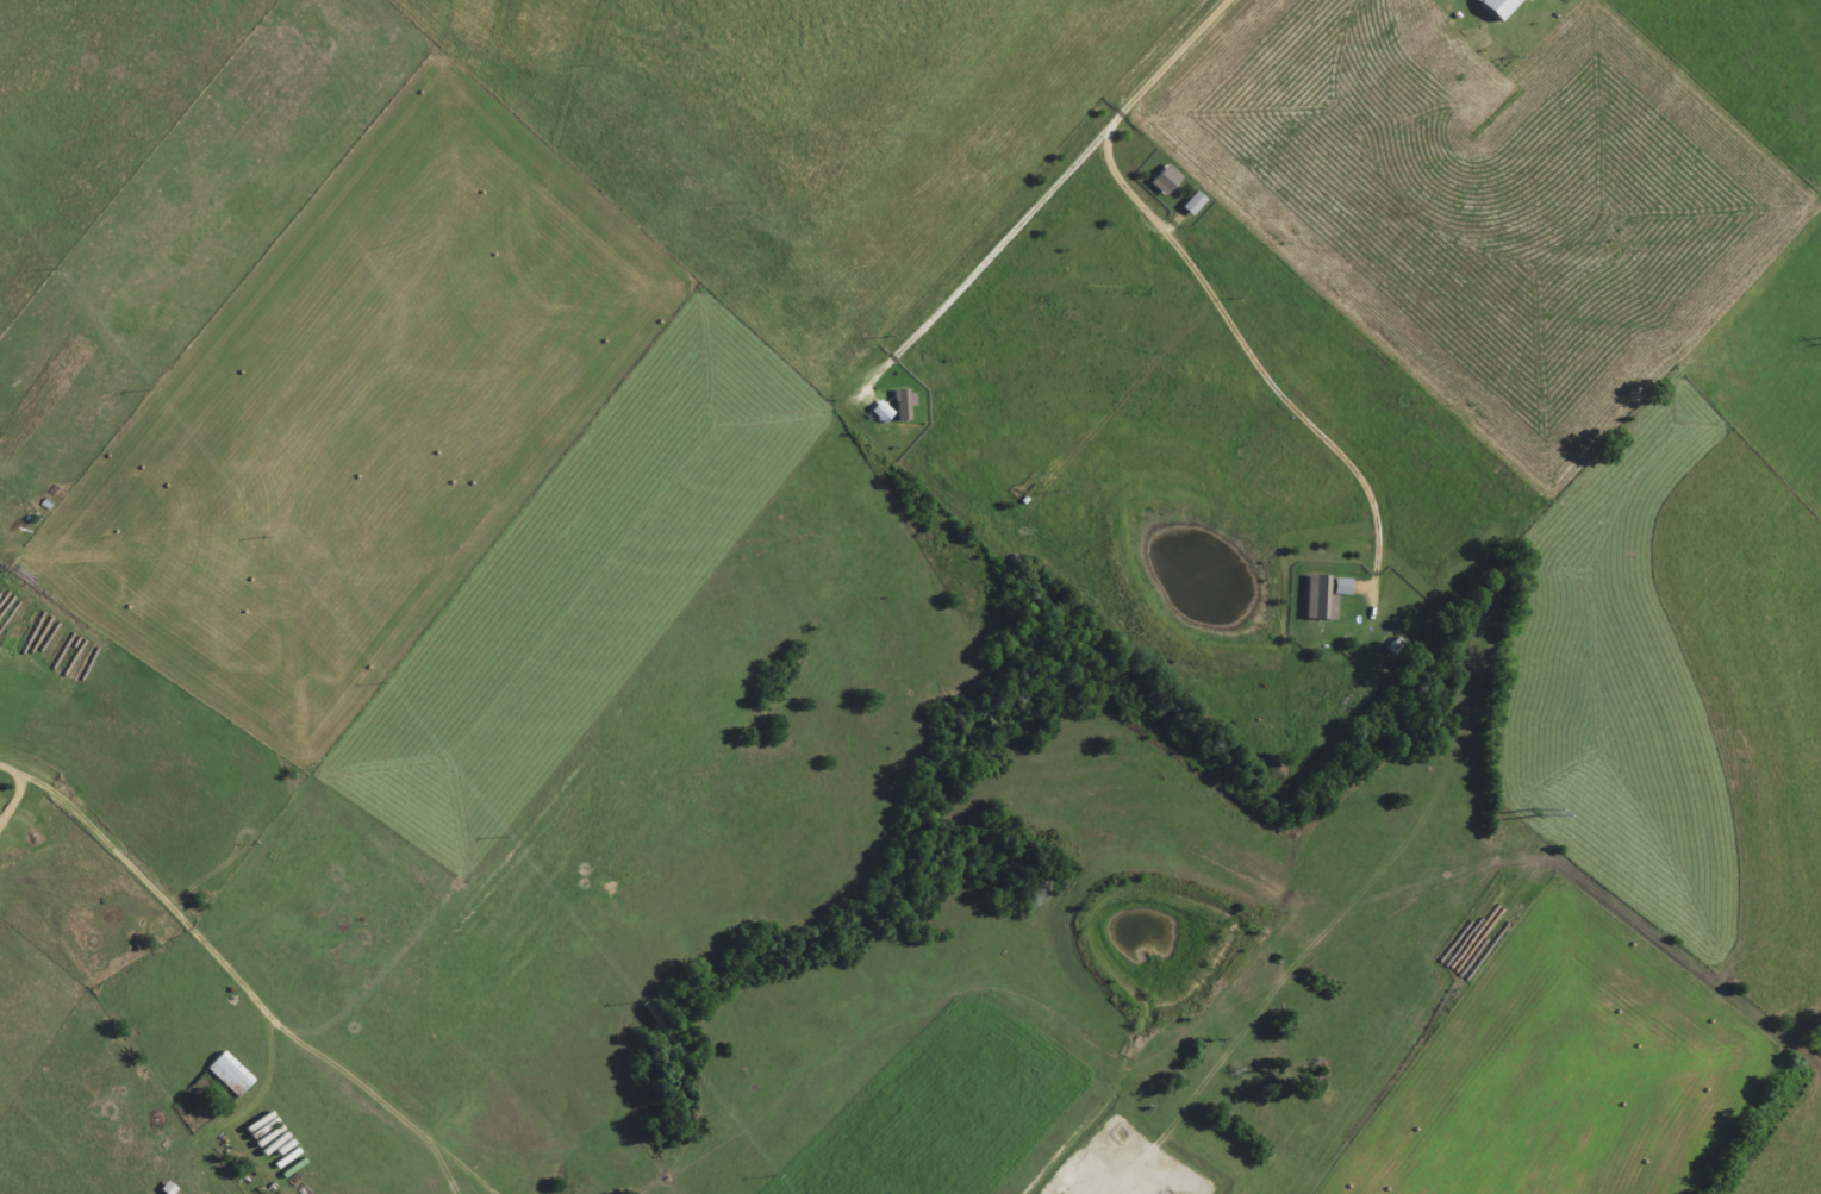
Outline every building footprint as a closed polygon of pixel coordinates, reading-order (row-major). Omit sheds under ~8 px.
[(1502,22),(1525,0),(1481,0),(1502,22)] [(1167,197),(1185,178),(1169,164),(1152,183),(1167,197)] [(1195,217),(1209,200),(1198,191),(1184,207),(1195,217)] [(917,391),(898,392),(899,421),(912,421),(912,407),(918,406),(917,391)] [(896,415),(884,401),(873,410),(885,424),(896,415)] [(1309,618),(1339,619),(1340,595),(1333,595),(1333,575),(1310,575),(1309,618)] [(1348,594),(1348,583),(1354,584),(1354,579),(1338,578),(1337,594),(1348,594)] [(258,1080),(226,1051),(209,1069),(241,1099),(258,1080)]
